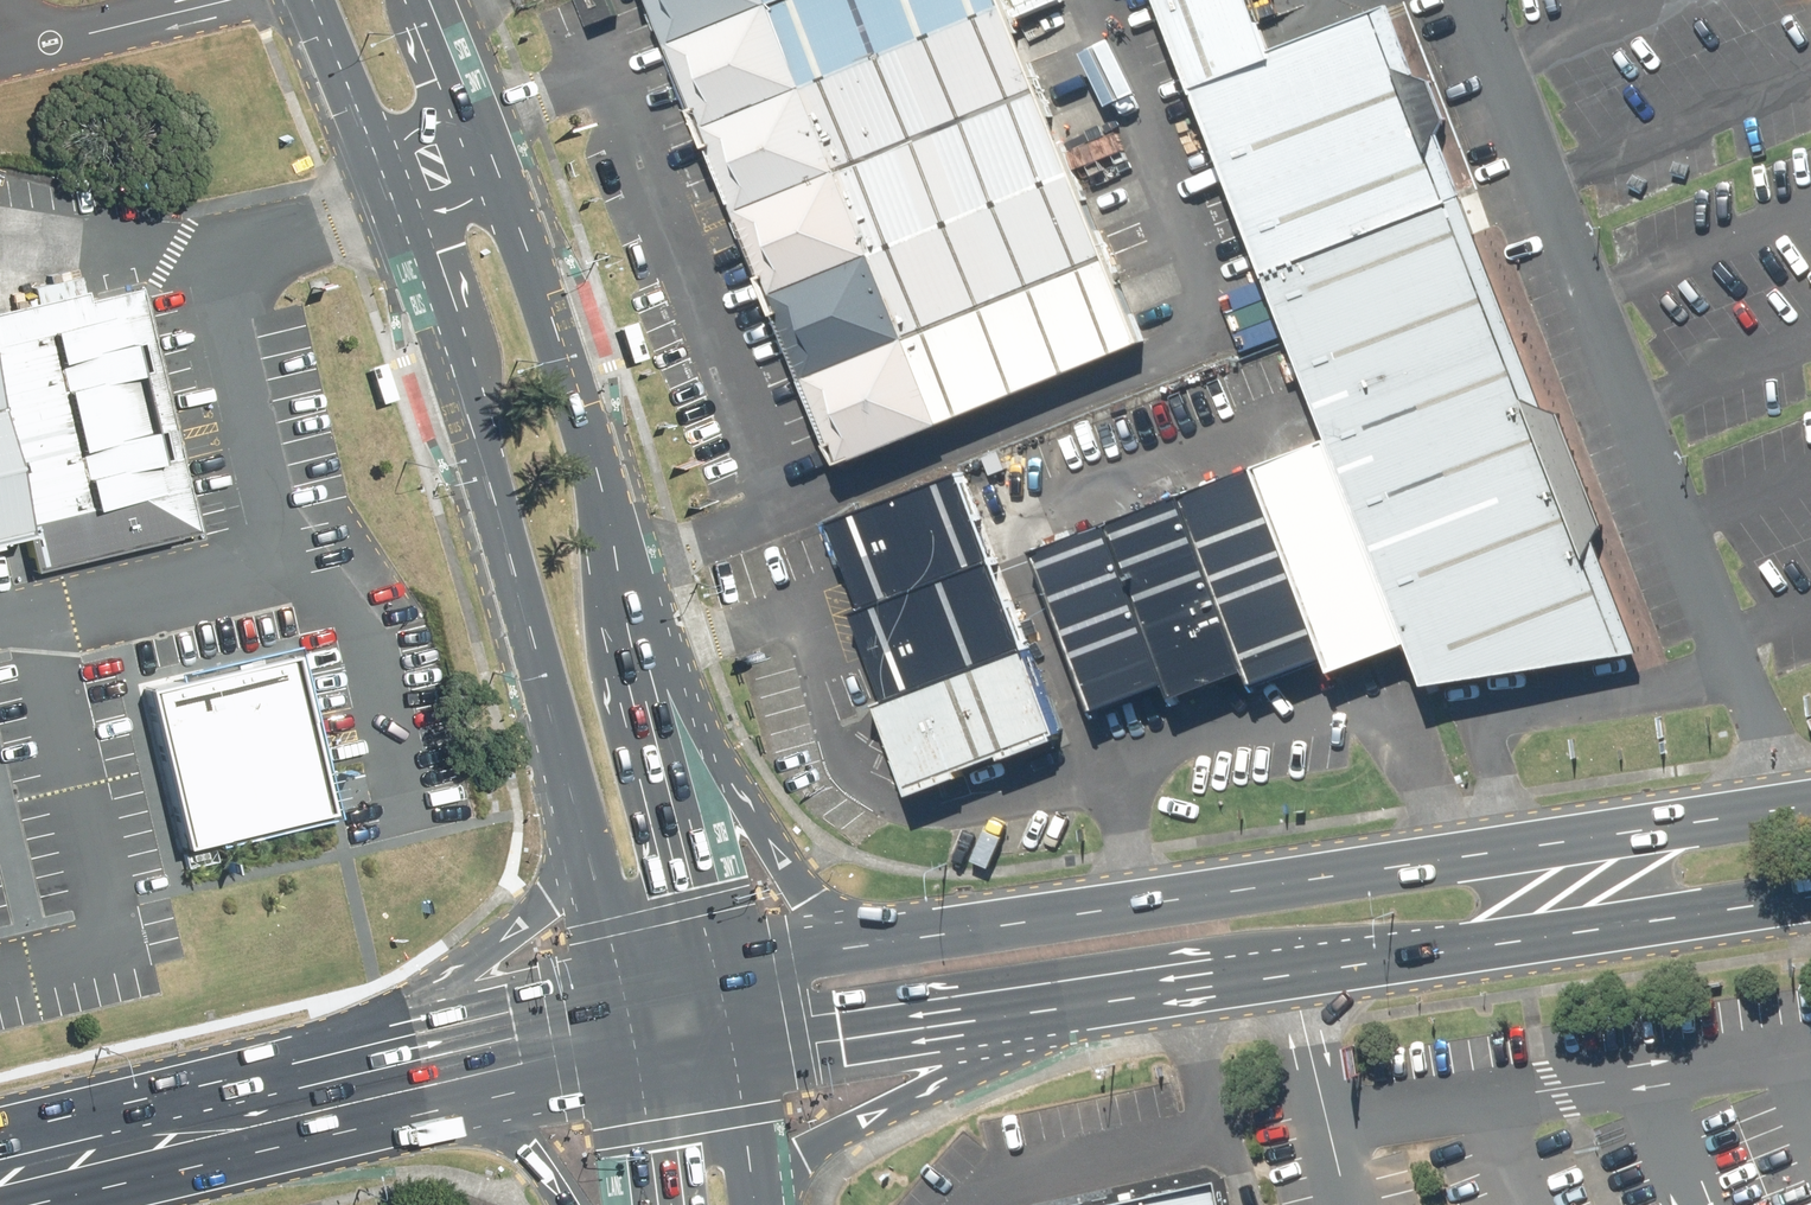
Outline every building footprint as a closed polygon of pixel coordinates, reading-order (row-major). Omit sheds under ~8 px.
[(772,0),(651,0),(669,42),(772,0)] [(1001,7),(998,0),(772,0),(669,42),(704,128),(1001,7)] [(1197,79),(1274,50),(1254,0),(1166,0),(1197,79)] [(1197,79),(1436,682),(1647,649),(1393,4),(1274,50),(1197,79)] [(740,217),(1036,93),(1001,7),(704,128),(740,217)] [(776,302),(1071,177),(1036,93),(740,217),(776,302)] [(810,382),(1105,257),(1071,177),(776,302),(810,382)] [(846,465),(1141,340),(1105,257),(810,382),(846,465)] [(0,317),(0,363),(40,535),(48,571),(205,535),(147,284),(0,317)] [(17,540),(40,535),(0,363),(0,544),(17,540)] [(1252,472),(1324,662),(1330,677),(1401,650),(1323,445),(1252,472)] [(1183,498),(1249,673),(1255,688),(1324,662),(1252,472),(1183,498)] [(836,523),(870,612),(996,566),(962,476),(836,523)] [(1183,498),(1112,524),(1171,681),(1178,699),(1249,673),(1183,498)] [(1171,681),(1112,524),(1040,551),(1100,708),(1171,681)] [(858,616),(891,707),(1029,657),(996,566),(870,612),(858,616)] [(1059,740),(1029,657),(891,707),(885,709),(914,791),(1059,740)] [(159,703),(191,835),(323,804),(292,671),(159,703)] [(1231,1179),(1187,1188),(1110,1204),(1237,1204),(1231,1179)]
